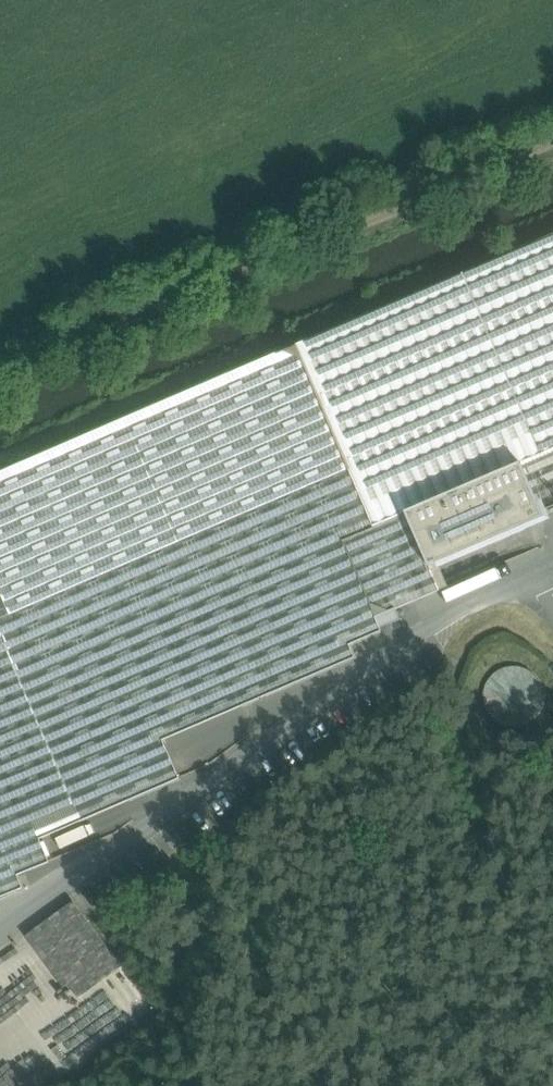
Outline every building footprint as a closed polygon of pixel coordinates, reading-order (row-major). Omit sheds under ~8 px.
[(22,887),(17,875),(49,861),(39,839),(180,778),(163,740),(355,657),(349,644),(381,631),(376,618),(448,587),(438,562),(429,566),(405,512),(521,462),(541,511),(552,506),(552,235),(0,472),(0,897),(22,887)] [(521,462),(405,512),(429,566),(438,562),(532,522),(532,521),(544,516),(541,511),(521,462)] [(151,1010),(76,895),(0,945),(0,1074),(8,1085),(24,1085),(28,1083),(21,1073),(35,1064),(45,1079),(151,1010)]
